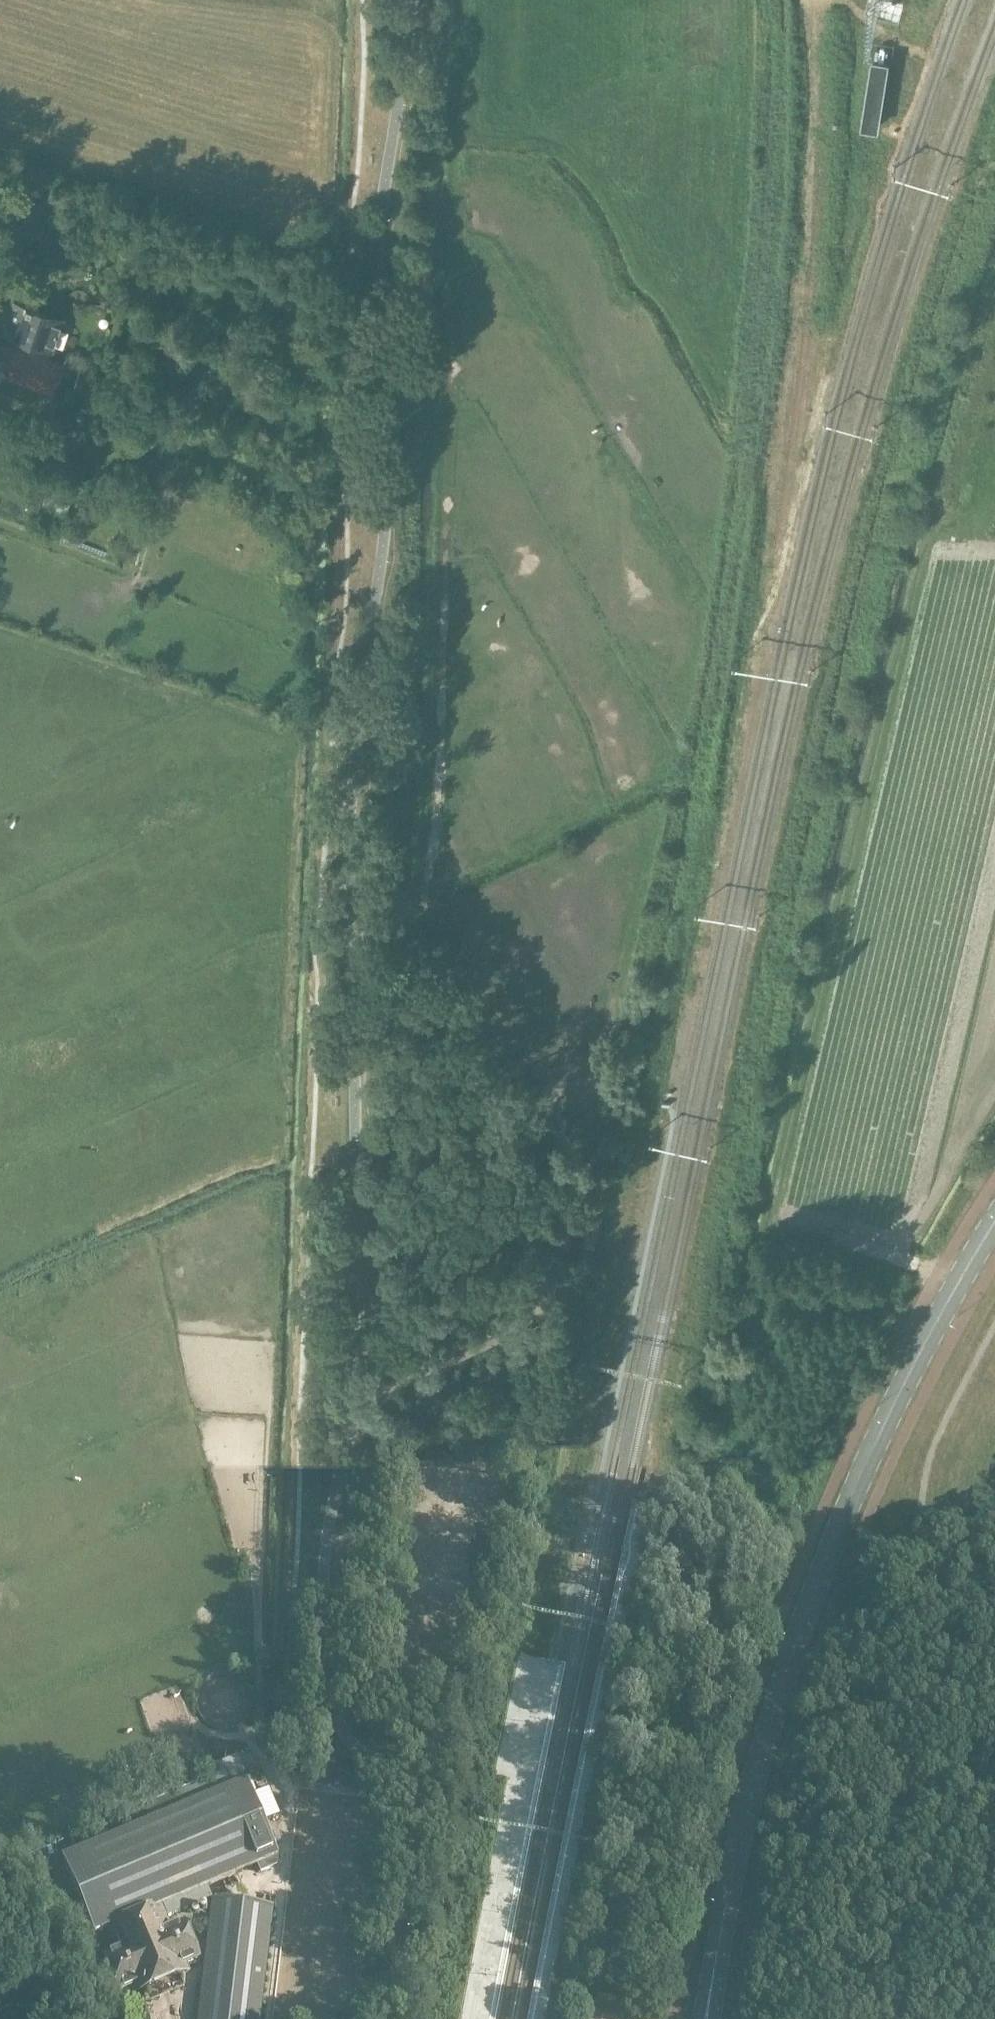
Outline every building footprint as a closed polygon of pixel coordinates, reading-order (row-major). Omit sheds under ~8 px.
[(871,58),(869,70),(860,126),(878,129),(889,61),(871,58)] [(38,341),(34,353),(43,356),(47,344),(51,345),(60,319),(28,308),(29,304),(24,302),(22,306),(15,303),(6,330),(38,341)] [(34,353),(2,342),(0,346),(0,373),(3,374),(0,382),(0,391),(35,403),(41,387),(52,391),(62,362),(43,356),(34,353)] [(63,364),(78,369),(82,355),(67,350),(63,364)] [(102,374),(79,366),(78,369),(78,368),(71,390),(95,398),(102,374)] [(212,1765),(219,1781),(244,1770),(237,1754),(212,1765)] [(348,1770),(336,1769),(335,1778),(348,1778),(348,1770)] [(170,1928),(165,1917),(210,1898),(205,1886),(256,1864),(259,1872),(270,1867),(276,1865),(278,1853),(263,1821),(245,1777),(47,1864),(79,1939),(92,1933),(93,1934),(106,1928),(116,1951),(102,1956),(117,1992),(140,1982),(144,1990),(178,1975),(175,1968),(198,1958),(183,1922),(170,1928)] [(211,1898),(197,2018),(259,2018),(272,1905),(211,1898)]
